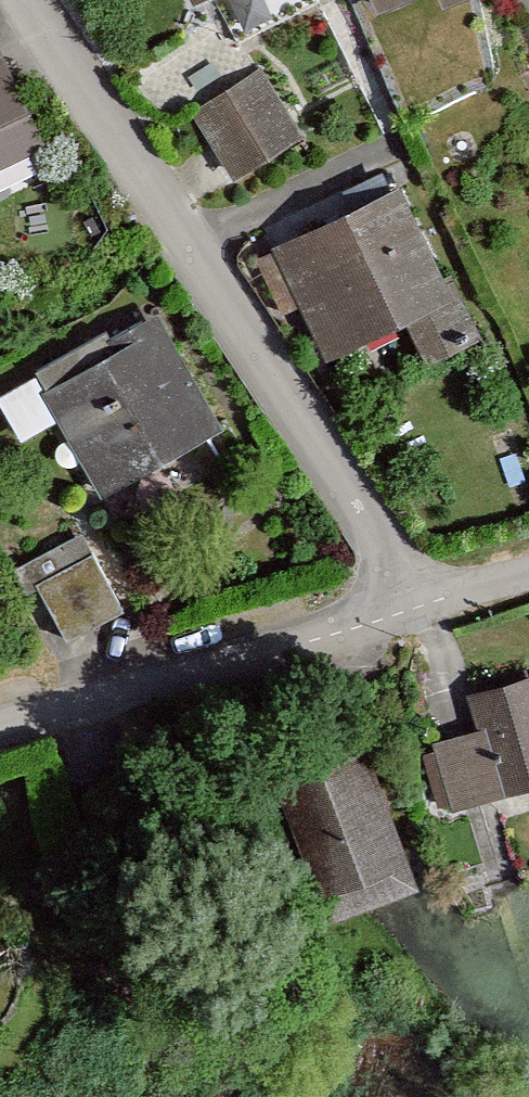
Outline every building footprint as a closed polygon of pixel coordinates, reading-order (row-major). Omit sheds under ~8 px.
[(199,18),(242,0),(191,0),(199,18)] [(380,38),(465,0),(363,0),(380,38)] [(64,140),(0,24),(0,176),(64,140)] [(270,79),(192,119),(227,188),(305,148),(270,79)] [(404,184),(259,262),(316,372),(403,328),(423,378),(474,344),(404,184)] [(175,311),(48,379),(106,487),(233,419),(175,311)] [(86,531),(23,574),(75,649),(138,606),(86,531)] [(428,754),(443,817),(528,789),(528,683),(469,704),(476,741),(428,754)] [(375,767),(288,792),(328,932),(415,907),(375,767)]
